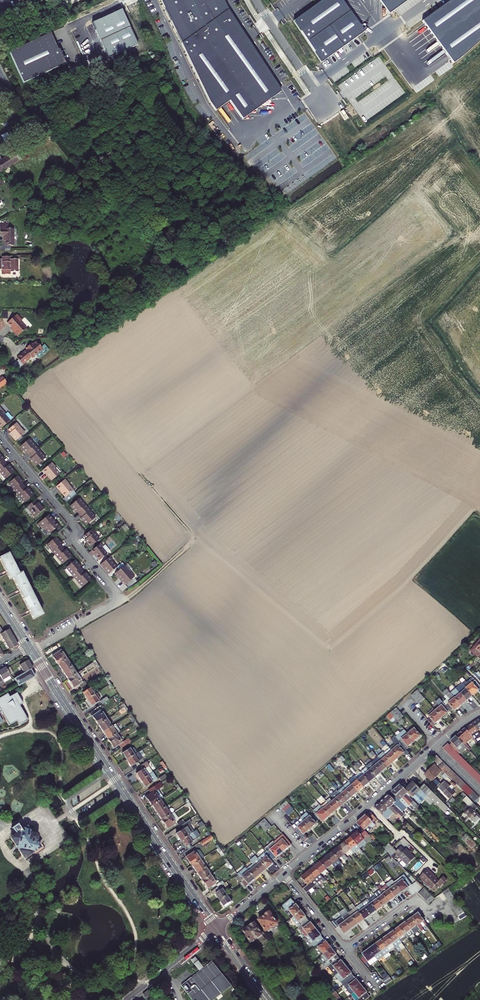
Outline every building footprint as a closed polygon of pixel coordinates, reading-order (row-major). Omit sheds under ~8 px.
[(223,0),(160,0),(210,103),(215,111),(229,101),(242,120),(281,92),(227,10),(223,0)] [(294,21),(323,61),(364,32),(342,0),(323,0),(294,21)] [(389,14),(394,10),(409,0),(379,0),(389,14)] [(422,22),(452,64),(462,56),(479,41),(479,0),(451,0),(422,22)] [(122,10),(92,24),(108,59),(138,46),(122,10)] [(51,34),(9,53),(24,84),(65,64),(51,34)] [(343,110),(340,111),(346,120),(349,118),(343,110)] [(284,150),(281,152),(278,147),(274,150),(278,154),(281,159),(287,155),(284,150)] [(2,171),(23,158),(18,150),(1,160),(0,157),(0,173),(2,171)] [(10,228),(1,228),(1,238),(4,238),(4,243),(6,243),(6,248),(14,248),(14,231),(10,231),(10,228)] [(2,259),(2,261),(0,261),(0,271),(2,271),(2,276),(11,276),(11,274),(19,274),(19,261),(11,261),(11,259),(2,259)] [(7,324),(12,329),(14,332),(13,333),(17,337),(26,330),(20,323),(22,321),(17,316),(7,324)] [(30,357),(30,358),(31,359),(42,350),(35,343),(32,346),(31,344),(27,348),(28,349),(26,351),(17,359),(18,361),(23,366),(25,364),(25,363),(24,362),(30,357)] [(18,371),(23,366),(18,361),(13,366),(18,371)] [(0,407),(0,428),(9,421),(4,414),(5,414),(5,413),(0,407)] [(24,433),(16,423),(8,429),(11,432),(10,433),(12,435),(16,440),(24,433)] [(27,452),(30,455),(37,448),(29,439),(20,446),(24,450),(26,453),(27,452)] [(36,465),(45,458),(37,448),(30,455),(32,457),(31,458),(33,461),(36,465)] [(14,471),(11,467),(10,468),(8,465),(7,466),(3,460),(3,459),(1,457),(0,455),(0,473),(5,479),(14,471)] [(55,467),(52,462),(42,470),(51,480),(59,474),(54,468),(55,467)] [(24,502),(33,495),(30,490),(27,488),(27,489),(22,483),(23,482),(21,480),(21,479),(17,475),(8,483),(24,502)] [(65,497),(73,490),(67,484),(68,483),(65,479),(56,487),(59,491),(60,490),(65,497)] [(77,512),(79,514),(87,508),(79,498),(70,506),(74,510),(74,509),(76,512),(77,512)] [(37,503),(34,500),(27,507),(35,517),(44,509),(40,505),(38,502),(37,503)] [(81,517),(81,518),(83,520),(83,521),(86,525),(95,518),(87,508),(79,514),(81,517)] [(53,519),(49,514),(38,523),(40,525),(43,528),(44,527),(49,533),(59,525),(56,521),(55,522),(54,522),(52,520),(53,519)] [(90,547),(99,539),(91,530),(84,536),(86,538),(84,539),(87,542),(90,547)] [(55,554),(62,548),(60,545),(61,545),(59,542),(55,537),(47,545),(55,554)] [(103,547),(100,543),(89,552),(92,555),(94,554),(99,560),(107,554),(102,547),(103,547)] [(62,548),(55,554),(62,564),(71,556),(68,552),(67,553),(65,550),(64,551),(62,548)] [(32,594),(22,574),(21,573),(19,574),(8,553),(0,558),(0,560),(10,580),(13,578),(33,619),(42,615),(32,594)] [(112,560),(110,557),(100,565),(103,568),(103,567),(109,574),(116,567),(111,561),(112,560)] [(74,560),(66,568),(74,577),(81,571),(79,568),(80,568),(78,565),(74,560)] [(124,566),(114,574),(117,578),(118,577),(119,577),(121,579),(120,580),(125,585),(134,577),(130,572),(129,572),(124,566)] [(81,571),(74,577),(82,587),(91,580),(87,575),(86,575),(84,573),(83,574),(81,571)] [(0,634),(5,642),(14,637),(9,629),(3,632),(0,634)] [(14,637),(5,642),(9,650),(19,644),(14,637)] [(471,649),(478,655),(479,655),(479,653),(479,640),(471,649)] [(52,656),(58,665),(67,659),(61,650),(52,656)] [(67,659),(58,665),(58,666),(59,665),(63,672),(71,666),(67,659)] [(28,660),(25,662),(20,665),(24,673),(30,669),(33,668),(28,660)] [(71,666),(63,672),(67,678),(66,679),(67,680),(76,674),(71,666)] [(2,685),(4,684),(2,680),(10,676),(10,675),(6,668),(5,667),(0,670),(0,676),(0,677),(0,683),(2,685)] [(35,677),(30,669),(24,673),(14,678),(18,686),(35,677)] [(82,682),(76,674),(67,680),(73,688),(77,685),(80,689),(86,685),(83,681),(82,682)] [(477,682),(474,685),(470,681),(463,686),(464,687),(472,696),(479,689),(479,686),(477,682)] [(413,698),(419,693),(423,690),(421,687),(417,690),(411,696),(413,698)] [(458,691),(466,701),(472,696),(464,687),(458,691)] [(87,699),(93,695),(89,688),(82,693),(87,699)] [(450,693),(461,706),(466,701),(458,691),(456,689),(450,693)] [(454,711),(461,706),(450,693),(449,692),(445,695),(449,699),(444,704),(445,705),(450,711),(452,709),(454,711)] [(0,712),(6,722),(8,725),(16,721),(25,716),(19,706),(22,704),(16,693),(9,697),(7,694),(0,698),(0,712)] [(96,693),(93,695),(87,699),(91,706),(98,702),(97,701),(100,699),(96,693)] [(413,698),(416,701),(422,696),(419,693),(413,698)] [(416,701),(418,704),(424,699),(422,696),(416,701)] [(433,709),(441,719),(450,711),(445,705),(443,707),(439,702),(432,708),(433,709)] [(392,716),(398,710),(396,708),(390,713),(392,716)] [(435,724),(441,719),(433,709),(426,714),(430,718),(427,720),(433,727),(436,725),(435,724)] [(392,716),(395,719),(401,713),(398,710),(392,716)] [(91,717),(97,725),(106,719),(100,711),(91,717)] [(397,721),(403,716),(401,713),(395,719),(397,721)] [(25,716),(16,721),(18,725),(27,720),(25,716)] [(103,732),(111,727),(106,719),(97,725),(98,726),(103,732)] [(479,732),(478,730),(473,723),(465,728),(473,738),(474,739),(476,738),(474,735),(479,732)] [(115,724),(111,727),(103,732),(107,739),(107,740),(116,734),(120,731),(115,724)] [(406,732),(414,741),(420,736),(414,728),(412,729),(411,728),(406,732)] [(456,736),(464,745),(473,738),(465,728),(456,736)] [(408,746),(414,741),(406,732),(405,731),(399,736),(401,739),(399,741),(405,749),(406,750),(409,747),(408,746)] [(118,745),(121,748),(130,743),(127,739),(122,742),(116,734),(107,740),(113,748),(118,745)] [(457,753),(458,754),(466,747),(464,745),(456,736),(450,741),(452,743),(449,745),(451,746),(453,749),(455,751),(457,753)] [(405,749),(399,741),(390,749),(392,751),(398,758),(404,753),(403,751),(405,749)] [(449,745),(448,743),(442,748),(448,754),(453,749),(451,746),(449,745)] [(122,753),(126,759),(134,755),(129,748),(122,753)] [(398,758),(392,751),(386,756),(392,763),(398,758)] [(134,755),(126,759),(131,766),(143,758),(138,752),(134,755)] [(392,763),(386,756),(380,761),(386,768),(392,763)] [(432,760),(439,766),(442,762),(436,756),(432,760)] [(380,773),(386,768),(380,761),(375,766),(380,773)] [(380,773),(375,766),(369,771),(375,777),(380,773)] [(440,773),(433,766),(425,774),(432,781),(440,773)] [(375,777),(369,771),(366,767),(360,772),(363,775),(369,782),(375,777)] [(152,772),(140,780),(145,787),(157,779),(152,772)] [(363,775),(360,772),(355,777),(357,780),(363,787),(369,782),(363,775)] [(355,777),(349,782),(357,792),(363,787),(357,780),(355,777)] [(444,791),(443,793),(449,799),(455,793),(452,790),(456,786),(453,783),(450,786),(444,780),(439,786),(444,791)] [(357,792),(349,782),(343,787),(352,797),(357,792)] [(420,789),(413,782),(405,790),(412,797),(415,799),(419,804),(421,802),(425,805),(429,800),(431,803),(433,801),(427,796),(426,795),(420,789)] [(145,797),(151,806),(160,800),(155,792),(161,787),(159,783),(148,790),(150,794),(145,797)] [(449,809),(424,784),(420,789),(426,795),(427,796),(433,801),(445,813),(449,809)] [(396,789),(411,803),(415,799),(412,797),(405,790),(400,785),(396,789)] [(343,787),(337,791),(346,802),(352,797),(343,787)] [(402,802),(407,807),(409,805),(411,803),(396,789),(391,792),(396,797),(402,802)] [(346,802),(337,791),(334,795),(337,798),(334,800),(340,807),(346,802)] [(464,813),(468,817),(474,811),(477,807),(463,793),(460,795),(471,806),(464,813)] [(335,811),(329,805),(324,799),(320,794),(316,798),(320,802),(321,802),(325,807),(323,809),(329,816),(335,811)] [(389,795),(384,799),(402,817),(404,815),(397,807),(402,802),(396,797),(393,799),(389,795)] [(449,807),(455,800),(452,798),(446,804),(449,807)] [(312,808),(318,803),(314,799),(309,803),(312,808)] [(400,819),(402,817),(384,799),(374,807),(386,819),(393,813),(400,819)] [(152,806),(156,813),(165,807),(160,800),(151,806),(152,806)] [(334,800),(329,805),(335,811),(340,807),(334,800)] [(329,816),(323,809),(318,803),(312,808),(311,808),(322,822),(329,816)] [(161,821),(170,815),(165,807),(156,813),(161,820),(160,820),(161,821)] [(285,812),(287,815),(293,810),(291,807),(285,812)] [(468,817),(475,823),(479,818),(479,816),(474,811),(468,817)] [(365,815),(373,822),(376,819),(369,812),(365,815)] [(170,815),(161,821),(166,829),(175,823),(170,815)] [(356,823),(362,828),(368,834),(372,829),(369,826),(373,822),(365,815),(356,823)] [(304,816),(301,819),(310,829),(316,824),(310,816),(307,819),(304,816)] [(310,829),(301,819),(292,826),(304,841),(308,838),(304,834),(310,829)] [(175,833),(180,840),(191,833),(186,826),(191,823),(189,820),(179,827),(181,830),(175,833)] [(12,837),(10,838),(24,858),(33,852),(35,854),(37,854),(43,849),(44,848),(44,847),(38,838),(37,838),(35,834),(32,833),(31,834),(27,827),(26,828),(25,826),(23,826),(21,827),(21,829),(15,833),(14,832),(11,834),(11,836),(12,837)] [(350,838),(357,845),(369,835),(368,834),(362,828),(350,838)] [(196,839),(192,833),(191,833),(180,840),(185,847),(196,839)] [(211,835),(203,840),(205,844),(213,838),(211,835)] [(291,845),(285,837),(283,835),(274,842),(282,852),(291,845)] [(472,847),(476,844),(467,835),(463,838),(472,847)] [(344,842),(350,849),(353,853),(357,850),(360,853),(362,852),(359,848),(357,845),(350,838),(344,842)] [(282,852),(274,842),(271,845),(272,847),(269,850),(268,849),(266,851),(273,859),(282,852)] [(338,847),(344,854),(350,849),(344,842),(338,847)] [(388,854),(394,848),(389,844),(384,850),(388,853),(388,854)] [(332,852),(338,859),(341,857),(344,861),(345,860),(348,863),(350,861),(347,858),(344,854),(338,847),(332,852)] [(388,854),(392,857),(395,854),(404,862),(400,865),(404,869),(415,858),(406,850),(405,850),(401,847),(397,851),(394,848),(388,854)] [(185,857),(191,866),(200,860),(194,851),(185,857)] [(271,861),(273,859),(266,851),(257,858),(258,859),(266,869),(273,863),(271,861)] [(332,852),(326,857),(332,864),(335,868),(338,871),(339,869),(337,867),(341,863),(338,859),(332,852)] [(320,862),(326,869),(332,864),(326,857),(320,862)] [(260,874),(266,869),(258,859),(252,864),(260,874)] [(196,873),(205,867),(200,860),(191,866),(192,866),(196,873)] [(314,867),(320,874),(326,869),(320,862),(314,867)] [(255,879),(260,874),(252,864),(252,863),(246,868),(255,879)] [(255,879),(246,868),(244,865),(236,872),(242,881),(244,885),(245,887),(255,879)] [(200,879),(201,880),(210,874),(205,867),(196,873),(201,879),(200,879)] [(314,867),(308,872),(314,879),(320,874),(314,867)] [(432,871),(429,868),(421,877),(436,890),(438,890),(440,887),(440,885),(442,885),(444,885),(449,879),(445,875),(441,881),(438,878),(431,872),(432,871)] [(317,884),(317,883),(314,879),(308,872),(301,877),(307,885),(303,888),(306,893),(317,884)] [(215,883),(210,874),(201,880),(206,889),(215,883)] [(402,892),(411,885),(404,874),(394,882),(396,884),(402,892)] [(395,897),(402,892),(396,884),(394,882),(393,880),(392,880),(386,885),(389,889),(395,897)] [(376,886),(380,891),(388,902),(395,897),(389,889),(386,885),(383,888),(379,884),(376,886)] [(227,896),(222,889),(216,893),(220,900),(227,896)] [(426,890),(421,896),(424,899),(429,893),(426,890)] [(374,895),(382,906),(388,902),(380,891),(374,895)] [(368,900),(376,911),(382,906),(374,895),(368,900)] [(232,902),(227,896),(220,900),(225,907),(232,902)] [(286,912),(291,918),(300,910),(291,898),(280,907),(285,913),(286,912)] [(363,905),(370,915),(376,911),(368,900),(368,899),(361,904),(363,905)] [(351,902),(364,920),(370,915),(363,905),(359,907),(354,900),(351,902)] [(348,912),(357,924),(364,920),(351,902),(349,904),(353,909),(348,912)] [(300,910),(291,918),(298,927),(308,919),(300,910)] [(269,932),(273,929),(279,925),(270,911),(265,915),(265,916),(259,920),(260,923),(262,925),(266,931),(268,930),(269,932)] [(342,917),(351,929),(357,924),(348,912),(342,917)] [(344,934),(351,929),(342,917),(339,913),(336,915),(339,920),(335,922),(332,918),(329,920),(334,926),(337,924),(344,934)] [(411,918),(420,929),(426,924),(418,913),(411,918)] [(405,922),(414,933),(420,929),(411,918),(405,922)] [(308,919),(298,927),(306,937),(316,929),(308,919)] [(399,926),(408,938),(414,933),(405,922),(399,926)] [(254,942),(255,940),(262,935),(254,923),(249,926),(250,927),(243,931),(251,942),(252,942),(253,942),(254,942)] [(402,942),(408,938),(399,926),(393,931),(402,942)] [(316,929),(306,937),(311,943),(312,943),(314,946),(316,945),(323,938),(316,929)] [(387,935),(399,951),(401,950),(398,945),(402,942),(393,931),(387,935)] [(381,940),(389,951),(393,949),(396,953),(399,951),(387,935),(381,940)] [(323,938),(316,945),(323,954),(331,948),(323,938)] [(375,944),(384,956),(386,960),(392,956),(389,951),(381,940),(375,944)] [(435,950),(442,945),(439,942),(433,947),(435,950)] [(369,948),(377,960),(378,961),(384,956),(375,944),(369,948)] [(331,948),(323,954),(321,956),(326,962),(324,964),(326,967),(328,966),(339,957),(331,948)] [(370,965),(377,960),(369,948),(362,953),(370,965)] [(192,960),(200,971),(204,968),(196,957),(192,960)] [(339,957),(328,966),(335,976),(346,967),(339,957)] [(181,987),(191,999),(215,999),(232,986),(212,961),(204,968),(200,971),(181,987)] [(346,967),(335,976),(343,985),(354,976),(346,967)] [(388,975),(382,979),(384,982),(386,984),(392,981),(388,975)] [(354,976),(343,985),(345,988),(348,985),(354,992),(362,986),(354,976)] [(354,992),(359,999),(360,999),(365,999),(370,996),(362,986),(354,992)] [(154,997),(149,990),(148,989),(142,994),(147,999),(150,999),(154,997)]
